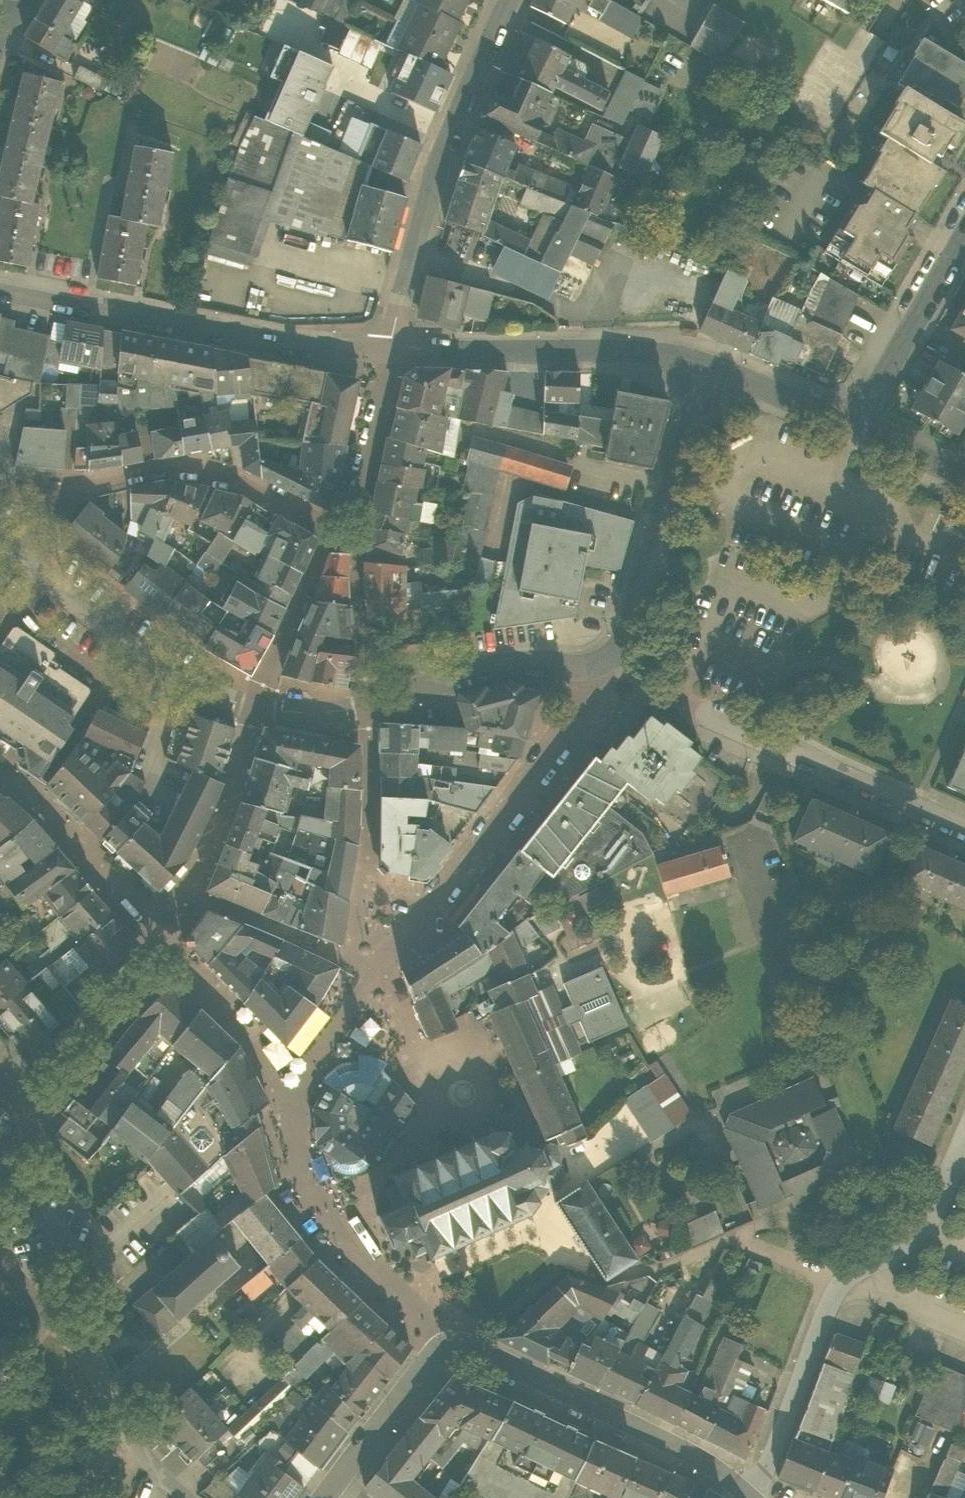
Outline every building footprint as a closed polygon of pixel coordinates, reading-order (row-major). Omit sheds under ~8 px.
[(35,21),(62,37),(83,4),(76,0),(48,0),(35,21)] [(323,16),(331,0),(318,0),(312,11),(323,16)] [(323,16),(325,17),(334,21),(344,0),(331,0),(323,16)] [(334,21),(343,25),(354,3),(349,0),(344,0),(334,21)] [(409,26),(420,4),(416,2),(412,0),(404,0),(394,19),(398,20),(409,26)] [(467,0),(417,0),(416,2),(420,4),(456,22),(467,0)] [(576,0),(533,0),(530,7),(565,24),(576,0)] [(591,0),(588,7),(601,14),(602,15),(610,0),(609,0),(591,0)] [(598,20),(631,39),(642,19),(610,0),(602,15),(601,14),(598,20)] [(848,13),(855,0),(825,0),(848,13)] [(460,24),(456,22),(420,4),(409,26),(449,46),(460,24)] [(716,62),(717,62),(742,23),(713,4),(689,46),(716,62)] [(322,29),(344,39),(350,28),(343,25),(334,21),(325,17),(320,28),(322,29)] [(386,45),(397,50),(409,26),(398,20),(386,45)] [(76,45),(62,37),(35,21),(25,38),(66,62),(76,45)] [(438,68),(449,46),(409,26),(397,50),(408,55),(438,68)] [(344,39),(339,50),(338,52),(350,58),(360,33),(350,28),(344,39)] [(344,39),(322,29),(317,40),(339,50),(344,39)] [(500,71),(516,78),(550,93),(554,86),(598,110),(607,93),(576,76),(577,74),(573,72),(572,75),(567,72),(570,67),(564,64),(568,57),(518,31),(500,71)] [(360,33),(350,58),(360,62),(371,38),(360,33)] [(371,38),(360,62),(371,68),(382,43),(371,38)] [(904,90),(938,110),(944,100),(956,107),(964,91),(964,65),(921,40),(914,53),(916,54),(897,85),(904,90)] [(264,120),(271,123),(301,53),(284,45),(269,77),(281,82),(264,120)] [(314,110),(323,91),(319,89),(330,65),(301,53),(271,123),(299,135),(311,109),(314,110)] [(408,55),(390,93),(434,112),(451,75),(438,68),(408,55)] [(333,67),(330,65),(319,89),(323,91),(333,67)] [(74,78),(99,91),(105,79),(80,66),(74,78)] [(608,119),(622,125),(644,80),(626,70),(613,97),(618,100),(608,119)] [(27,267),(40,205),(32,204),(61,82),(23,73),(0,169),(0,197),(1,197),(0,205),(0,262),(27,267)] [(545,104),(550,93),(516,78),(511,89),(545,104)] [(551,106),(545,104),(511,89),(508,96),(493,90),(481,117),(568,157),(576,138),(573,137),(558,130),(554,139),(539,132),(544,122),(549,124),(549,123),(554,112),(549,110),(551,106)] [(964,126),(938,110),(904,90),(878,134),(887,139),(932,167),(950,136),(956,139),(964,126)] [(309,122),(314,110),(311,109),(299,135),(302,137),(309,122)] [(324,146),(302,137),(299,135),(271,123),(264,120),(255,116),(239,148),(220,205),(263,216),(347,240),(362,186),(366,187),(372,167),(357,160),(324,146)] [(331,131),(309,122),(302,137),(324,146),(331,131)] [(357,160),(372,167),(387,130),(372,124),(357,160)] [(592,124),(584,142),(594,146),(586,165),(589,166),(608,175),(614,163),(622,166),(633,143),(620,137),(620,136),(615,133),(615,134),(592,124)] [(541,192),(547,195),(552,182),(518,168),(515,174),(506,170),(517,145),(476,129),(464,160),(541,192)] [(639,129),(633,143),(622,166),(622,167),(642,177),(659,138),(639,129)] [(421,145),(387,130),(372,167),(406,181),(421,145)] [(568,157),(586,165),(594,146),(584,142),(576,138),(568,157)] [(940,172),(932,167),(887,139),(861,182),(870,188),(914,215),(940,172)] [(97,279),(135,286),(146,225),(159,227),(173,154),(134,147),(121,218),(108,216),(97,279)] [(499,245),(523,256),(529,244),(485,224),(500,183),(463,162),(446,219),(445,222),(468,229),(481,233),(481,236),(499,245)] [(615,178),(608,175),(589,166),(575,207),(599,217),(615,178)] [(347,240),(391,252),(406,198),(366,187),(362,186),(347,240)] [(870,188),(861,201),(909,231),(917,217),(914,215),(870,188)] [(564,221),(552,249),(545,266),(560,273),(565,264),(574,268),(579,259),(593,266),(614,223),(612,223),(599,217),(575,207),(547,195),(541,192),(534,208),(545,213),(564,221)] [(910,231),(909,231),(861,201),(860,200),(854,202),(823,252),(881,287),(912,237),(910,231)] [(205,253),(247,264),(263,216),(220,205),(205,253)] [(523,256),(545,266),(552,249),(531,241),(529,244),(523,256)] [(545,301),(560,273),(545,266),(523,256),(499,245),(486,270),(545,301)] [(737,348),(748,353),(760,325),(729,310),(743,278),(731,273),(729,272),(728,273),(726,272),(713,300),(700,331),(737,347),(737,348)] [(819,294),(827,277),(820,273),(810,291),(819,294)] [(436,323),(456,332),(458,326),(456,325),(460,311),(485,317),(491,292),(429,277),(419,316),(436,320),(436,323)] [(815,305),(825,310),(837,283),(827,277),(819,294),(815,305)] [(837,283),(825,310),(848,320),(858,295),(837,283)] [(819,294),(810,291),(801,311),(799,316),(808,321),(815,305),(819,294)] [(799,316),(801,311),(772,298),(760,325),(789,338),(799,316)] [(841,335),(848,320),(825,310),(815,305),(808,321),(841,335)] [(951,329),(964,337),(964,305),(951,329)] [(799,316),(789,338),(803,344),(795,363),(823,376),(841,335),(808,321),(799,316)] [(0,319),(0,354),(9,356),(3,376),(13,378),(41,383),(41,382),(43,371),(42,370),(44,363),(49,341),(50,337),(13,328),(14,322),(0,319)] [(80,362),(101,366),(103,330),(86,327),(66,323),(62,344),(59,357),(60,357),(80,361),(80,362)] [(781,357),(795,363),(803,344),(789,338),(760,325),(748,353),(777,367),(781,357)] [(121,333),(117,385),(117,404),(118,412),(176,407),(174,383),(149,378),(156,340),(148,339),(121,333)] [(215,391),(216,391),(213,351),(156,340),(149,378),(174,383),(215,391)] [(44,363),(58,366),(60,357),(59,357),(62,344),(49,341),(44,363)] [(216,391),(216,393),(235,392),(231,354),(213,351),(216,391)] [(247,358),(231,354),(235,392),(251,391),(251,386),(247,358)] [(251,386),(273,384),(271,363),(247,358),(251,386)] [(957,436),(964,421),(964,376),(938,361),(910,409),(957,436)] [(346,447),(357,395),(345,376),(326,373),(303,369),(303,368),(295,366),(295,367),(271,363),(273,384),(274,397),(277,398),(310,404),(302,443),(303,444),(346,447)] [(398,407),(437,414),(445,384),(460,389),(464,370),(415,370),(415,369),(405,377),(398,407)] [(460,418),(505,427),(509,407),(510,406),(496,402),(497,396),(488,393),(492,371),(464,370),(460,389),(445,384),(437,414),(445,416),(460,418)] [(508,372),(492,371),(488,393),(497,396),(496,402),(510,406),(513,393),(504,391),(508,372)] [(545,373),(544,402),(558,402),(578,403),(580,373),(545,372),(545,373)] [(352,378),(345,376),(357,395),(359,387),(360,379),(352,378)] [(25,390),(26,382),(40,384),(41,383),(3,377),(0,377),(0,405),(25,390)] [(99,403),(117,404),(117,385),(100,383),(99,403)] [(66,408),(79,409),(80,392),(81,392),(81,385),(67,384),(66,408)] [(251,391),(254,417),(279,414),(277,398),(274,397),(273,384),(251,386),(251,391)] [(617,463),(647,469),(649,457),(654,457),(668,408),(654,405),(655,399),(616,392),(613,409),(610,422),(606,445),(605,455),(618,457),(617,463)] [(654,405),(668,408),(670,401),(655,399),(654,405)] [(557,413),(558,402),(544,402),(543,411),(557,413)] [(581,403),(579,416),(579,417),(610,422),(613,409),(581,403)] [(398,407),(390,438),(424,449),(441,454),(444,432),(442,432),(445,416),(437,414),(398,407)] [(505,427),(516,429),(521,411),(521,409),(509,407),(505,427)] [(25,419),(39,420),(40,411),(27,410),(25,419)] [(516,429),(542,434),(543,416),(521,411),(516,429)] [(543,411),(543,416),(542,434),(576,440),(606,445),(610,422),(579,417),(579,416),(568,414),(568,415),(557,413),(543,411)] [(221,414),(204,417),(212,450),(230,446),(224,424),(230,423),(228,413),(221,414)] [(454,458),(460,418),(445,416),(442,432),(444,432),(441,454),(454,458)] [(179,428),(179,430),(182,455),(212,450),(204,417),(179,422),(180,428),(179,428)] [(230,424),(230,423),(224,424),(230,446),(240,445),(243,467),(243,468),(261,477),(258,452),(257,440),(255,421),(230,424)] [(87,425),(88,446),(107,446),(118,446),(118,432),(117,422),(87,425)] [(28,467),(62,469),(65,431),(23,428),(17,456),(16,460),(28,461),(28,467)] [(155,459),(182,455),(179,430),(179,428),(151,432),(155,459)] [(118,446),(107,446),(107,448),(120,447),(139,444),(138,430),(118,432),(118,446)] [(422,461),(424,449),(390,438),(387,449),(385,448),(381,465),(403,468),(403,466),(421,470),(421,469),(422,461)] [(466,462),(469,463),(500,472),(562,489),(568,467),(472,441),(466,462)] [(120,447),(122,465),(141,462),(139,444),(120,447)] [(336,481),(346,447),(303,444),(301,474),(310,477),(336,481)] [(122,465),(120,447),(107,448),(107,446),(88,446),(89,471),(122,466),(122,465)] [(277,453),(258,452),(261,477),(278,485),(287,468),(275,464),(277,453)] [(604,461),(617,463),(618,457),(605,455),(604,461)] [(497,483),(500,472),(469,463),(467,474),(497,483)] [(424,469),(421,469),(421,470),(403,466),(403,468),(381,465),(378,481),(417,488),(418,487),(421,488),(424,469)] [(289,468),(287,468),(278,485),(291,491),(328,509),(336,481),(310,477),(301,474),(294,471),(294,470),(289,468)] [(462,492),(471,493),(495,495),(497,483),(467,474),(462,492)] [(130,488),(130,501),(152,504),(143,524),(138,537),(152,543),(154,539),(153,538),(176,483),(165,481),(147,485),(130,488)] [(415,503),(417,488),(378,481),(372,514),(407,520),(418,522),(419,522),(423,504),(415,503)] [(207,489),(176,483),(153,538),(154,539),(162,544),(174,518),(191,524),(207,489)] [(233,541),(233,542),(242,526),(255,504),(243,496),(215,490),(200,521),(219,530),(218,533),(233,541)] [(487,528),(495,495),(471,493),(462,528),(483,531),(486,531),(487,528)] [(501,586),(493,629),(551,621),(550,617),(575,613),(577,603),(517,592),(529,524),(589,535),(583,565),(619,572),(628,541),(621,539),(627,519),(535,493),(517,504),(501,586)] [(130,519),(143,524),(152,504),(130,501),(130,519)] [(423,504),(419,522),(434,523),(437,504),(423,501),(423,504)] [(63,539),(107,574),(121,555),(125,539),(121,536),(122,535),(100,517),(102,515),(88,504),(72,524),(71,525),(73,527),(63,539)] [(242,526),(253,532),(266,510),(255,504),(242,526)] [(415,535),(418,522),(407,520),(372,514),(370,528),(405,534),(415,535)] [(282,564),(301,573),(316,540),(278,518),(269,534),(270,535),(268,539),(263,538),(256,550),(269,556),(283,563),(282,564)] [(621,539),(628,541),(633,521),(627,519),(621,539)] [(71,525),(72,524),(70,523),(60,536),(63,539),(73,527),(71,525)] [(517,592),(577,603),(583,565),(589,535),(529,524),(517,592)] [(253,532),(242,526),(233,542),(254,554),(256,550),(263,538),(253,532)] [(452,527),(450,540),(456,541),(466,542),(479,545),(483,531),(452,527)] [(401,555),(405,534),(370,528),(366,550),(401,555)] [(211,544),(205,552),(197,564),(211,573),(214,569),(219,561),(224,564),(227,560),(222,557),(233,541),(218,533),(211,544)] [(422,549),(423,553),(444,547),(441,539),(427,537),(430,548),(422,549)] [(161,566),(163,567),(173,550),(162,544),(154,539),(152,543),(147,556),(161,566)] [(452,561),(456,541),(450,540),(441,539),(444,547),(423,553),(424,566),(452,561)] [(456,541),(452,561),(480,556),(482,545),(479,545),(466,542),(456,541)] [(313,601),(349,606),(347,579),(348,554),(331,553),(318,589),(313,601)] [(269,556),(258,579),(290,595),(291,595),(301,573),(282,564),(283,563),(269,556)] [(480,556),(475,577),(490,581),(495,560),(480,556)] [(251,592),(252,591),(256,584),(248,579),(247,571),(231,562),(228,567),(236,572),(232,578),(237,582),(251,592)] [(366,600),(402,596),(418,594),(417,584),(402,585),(403,566),(399,566),(366,563),(366,600)] [(126,589),(160,615),(161,615),(184,584),(161,566),(154,576),(143,568),(126,589)] [(284,608),(290,595),(258,579),(256,584),(252,591),(266,599),(284,608)] [(272,634),(284,608),(266,599),(252,591),(251,592),(237,582),(223,609),(227,611),(228,611),(238,617),(238,616),(248,621),(272,634)] [(204,645),(216,627),(199,614),(209,601),(199,594),(197,593),(191,602),(183,595),(189,587),(185,583),(184,584),(161,615),(204,645)] [(197,593),(189,587),(183,595),(191,602),(197,593)] [(439,592),(441,606),(466,603),(469,589),(439,592)] [(418,594),(402,596),(403,610),(441,606),(439,592),(418,594)] [(404,619),(403,610),(402,596),(366,600),(369,622),(404,619)] [(209,601),(199,614),(216,627),(218,625),(227,611),(223,609),(209,601)] [(324,636),(353,640),(349,606),(313,601),(299,632),(324,636)] [(223,658),(241,668),(243,663),(252,662),(255,664),(272,634),(248,621),(239,637),(218,625),(216,627),(204,645),(224,657),(223,658)] [(73,719),(90,693),(90,688),(59,668),(55,669),(55,670),(49,666),(51,663),(55,657),(55,652),(18,628),(13,628),(0,649),(0,651),(0,652),(0,669),(3,671),(4,670),(17,679),(16,680),(23,685),(32,672),(33,672),(42,677),(42,679),(34,692),(40,696),(41,696),(54,704),(53,706),(73,719)] [(284,670),(311,679),(315,660),(323,639),(324,636),(299,632),(296,639),(284,670)] [(332,686),(334,678),(335,669),(356,670),(353,643),(323,639),(315,660),(311,679),(311,682),(332,686)] [(250,673),(255,664),(252,662),(243,663),(241,668),(250,673)] [(0,669),(0,729),(23,745),(28,773),(36,778),(39,780),(73,729),(69,726),(74,719),(73,719),(53,706),(54,704),(41,696),(40,696),(34,692),(42,679),(42,677),(33,672),(32,672),(23,685),(16,680),(17,679),(4,670),(3,671),(0,669)] [(357,689),(356,670),(335,669),(334,678),(351,676),(352,688),(357,689)] [(332,686),(352,688),(351,676),(334,678),(332,686)] [(523,740),(525,741),(532,718),(540,695),(518,688),(517,690),(506,687),(456,699),(461,717),(466,730),(466,731),(484,733),(493,734),(499,735),(500,735),(523,740)] [(164,758),(175,763),(190,714),(178,710),(171,730),(172,731),(176,733),(177,733),(175,736),(173,736),(171,736),(164,758)] [(96,711),(85,735),(121,752),(115,763),(130,772),(145,735),(96,711)] [(175,763),(193,771),(194,771),(218,782),(235,728),(225,725),(213,721),(190,714),(175,763)] [(639,786),(663,805),(675,790),(679,793),(694,774),(690,771),(700,758),(674,738),(678,733),(665,723),(662,727),(649,717),(631,740),(627,736),(604,765),(627,783),(636,790),(639,786)] [(381,776),(415,777),(415,763),(415,754),(416,754),(416,743),(417,726),(380,723),(380,753),(381,776)] [(430,727),(417,726),(416,743),(424,743),(423,748),(429,748),(430,727)] [(429,748),(463,751),(464,744),(466,731),(466,730),(430,727),(429,748)] [(16,751),(18,766),(28,773),(23,745),(0,729),(0,740),(16,751)] [(295,768),(295,767),(296,762),(324,767),(328,741),(265,729),(256,758),(295,768)] [(479,743),(491,744),(493,734),(484,733),(466,731),(464,744),(479,746),(479,743)] [(499,735),(493,734),(491,744),(490,750),(498,751),(519,756),(523,740),(500,735),(499,735)] [(115,791),(130,772),(115,763),(121,752),(85,735),(46,785),(86,823),(86,822),(106,801),(115,791)] [(329,768),(328,788),(330,788),(360,790),(359,746),(328,741),(324,767),(329,768)] [(946,787),(964,795),(964,745),(946,787)] [(478,769),(506,773),(515,760),(480,754),(478,769)] [(281,813),(282,811),(287,796),(290,785),(295,768),(256,758),(255,758),(241,803),(266,810),(281,813)] [(594,758),(519,851),(545,872),(552,878),(608,807),(627,783),(604,765),(594,758)] [(309,786),(328,788),(329,768),(324,767),(296,762),(295,767),(312,771),(311,772),(309,786)] [(426,765),(415,763),(415,777),(425,779),(426,765)] [(425,779),(433,780),(435,780),(437,766),(426,765),(425,779)] [(290,785),(308,789),(309,786),(311,772),(312,771),(295,767),(295,768),(290,785)] [(222,783),(218,782),(194,771),(193,771),(160,839),(143,824),(117,852),(159,891),(185,862),(216,800),(222,783)] [(119,794),(134,775),(130,772),(115,791),(119,794)] [(125,800),(134,806),(145,782),(134,775),(119,794),(126,800),(125,800)] [(427,799),(430,800),(433,780),(425,779),(415,777),(381,776),(381,797),(427,799)] [(433,780),(430,800),(438,802),(477,812),(485,802),(495,788),(435,780),(433,780)] [(328,788),(309,786),(308,789),(306,797),(327,799),(328,788)] [(328,823),(326,837),(357,846),(359,826),(360,790),(330,788),(329,799),(328,820),(328,823)] [(290,797),(287,796),(282,811),(286,812),(290,797)] [(380,871),(424,878),(448,848),(427,830),(426,831),(416,831),(413,830),(413,829),(404,829),(404,824),(404,815),(424,816),(427,799),(381,797),(380,871)] [(6,798),(0,802),(0,846),(11,838),(32,821),(6,798)] [(433,819),(438,802),(430,800),(427,799),(424,816),(433,819)] [(793,841),(870,875),(889,833),(811,799),(793,841)] [(125,800),(115,811),(122,819),(134,806),(125,800)] [(103,839),(122,819),(115,811),(106,801),(86,822),(103,839)] [(270,854),(271,854),(280,827),(276,826),(276,825),(275,825),(262,820),(266,810),(241,803),(226,844),(249,854),(252,847),(270,854)] [(770,815),(785,821),(789,811),(774,805),(770,815)] [(115,850),(117,852),(143,824),(148,819),(134,806),(122,819),(103,839),(105,841),(115,850)] [(608,807),(552,878),(576,894),(653,854),(643,835),(608,807)] [(281,813),(266,810),(262,820),(275,825),(279,815),(281,815),(281,813)] [(296,829),(326,837),(328,823),(300,817),(281,815),(279,815),(275,825),(276,825),(276,826),(280,827),(295,833),(296,829)] [(32,821),(11,838),(0,846),(0,875),(6,883),(7,885),(56,849),(32,821)] [(305,881),(313,885),(348,902),(357,846),(326,837),(296,829),(295,833),(280,827),(271,854),(270,854),(266,861),(265,860),(264,862),(258,859),(256,864),(247,860),(249,854),(226,844),(217,864),(251,878),(256,870),(276,882),(278,883),(284,871),(286,872),(291,862),(310,870),(305,881)] [(115,850),(105,841),(102,844),(112,854),(115,850)] [(656,866),(664,895),(729,875),(724,858),(725,858),(721,846),(656,866)] [(962,908),(964,901),(964,867),(918,846),(902,882),(962,908)] [(93,890),(56,849),(7,885),(6,885),(12,894),(22,909),(42,894),(47,900),(59,917),(91,892),(93,890)] [(523,898),(545,872),(519,851),(486,891),(506,907),(517,894),(523,898)] [(206,891),(261,914),(275,883),(276,882),(256,870),(251,878),(217,864),(206,891)] [(261,914),(282,922),(290,906),(303,880),(286,872),(284,871),(278,883),(276,882),(275,883),(261,914)] [(12,894),(6,885),(7,885),(6,883),(0,887),(0,902),(12,894)] [(313,885),(303,913),(298,929),(321,938),(342,945),(349,902),(348,902),(313,885)] [(598,886),(577,897),(589,920),(610,908),(598,886)] [(495,922),(506,907),(486,891),(457,927),(463,930),(474,939),(472,942),(483,955),(489,950),(509,933),(495,922)] [(111,915),(91,892),(59,917),(57,918),(79,942),(111,915)] [(3,961),(50,924),(57,918),(59,917),(47,900),(36,909),(38,911),(0,941),(0,958),(3,961)] [(282,922),(298,929),(303,913),(290,906),(282,922)] [(252,950),(253,951),(265,933),(243,924),(207,910),(183,942),(201,959),(200,959),(206,965),(244,1003),(261,979),(265,973),(241,955),(237,952),(245,943),(252,950)] [(559,927),(550,912),(535,920),(544,935),(559,927)] [(89,965),(100,978),(138,946),(113,917),(111,915),(79,942),(73,946),(89,965)] [(51,946),(51,947),(59,957),(73,946),(79,942),(57,918),(50,924),(61,938),(51,946)] [(494,967),(502,985),(527,974),(518,949),(524,946),(539,936),(526,920),(509,933),(489,950),(494,967)] [(483,955),(472,942),(463,930),(401,971),(413,1000),(483,955)] [(283,940),(265,933),(253,951),(274,958),(275,957),(283,941),(283,940)] [(283,941),(275,957),(282,960),(285,961),(292,945),(283,941)] [(296,947),(292,945),(285,961),(289,963),(296,947)] [(89,965),(73,946),(59,957),(57,959),(73,978),(89,965)] [(57,959),(59,957),(51,947),(39,956),(47,967),(57,959)] [(299,968),(288,986),(316,1006),(339,967),(296,947),(289,963),(299,968)] [(494,967),(489,950),(483,955),(413,1000),(430,1040),(457,1029),(451,1015),(456,1013),(455,1006),(456,1001),(452,991),(468,982),(494,967)] [(274,958),(266,970),(273,975),(282,960),(275,957),(274,958)] [(47,968),(62,986),(73,978),(57,959),(47,967),(47,968)] [(24,985),(3,962),(0,965),(0,1005),(24,985)] [(494,967),(468,982),(476,997),(488,991),(502,985),(494,967)] [(572,1005),(561,1010),(561,1012),(560,1015),(564,1023),(567,1024),(567,1025),(578,1021),(588,1043),(627,1026),(601,967),(562,983),(572,1005)] [(267,985),(273,975),(266,970),(265,973),(261,979),(267,985)] [(517,1078),(553,1062),(526,999),(536,995),(535,992),(527,974),(502,985),(488,991),(497,1010),(489,1013),(517,1078)] [(267,985),(261,979),(244,1003),(282,1042),(289,1041),(316,1006),(288,986),(279,998),(267,985)] [(126,1033),(105,1059),(126,1075),(133,1066),(149,1077),(172,1045),(199,1009),(172,983),(140,1016),(126,1033)] [(41,1064),(72,1037),(41,1002),(41,1003),(25,984),(24,985),(0,1005),(0,1017),(7,1026),(41,1064)] [(550,986),(535,992),(536,995),(526,999),(553,1062),(553,1064),(579,1053),(567,1025),(567,1024),(564,1023),(560,1015),(561,1012),(561,1010),(550,986)] [(922,1065),(957,1080),(964,1062),(964,1006),(951,1000),(922,1065)] [(199,1067),(213,1078),(238,1047),(199,1009),(172,1045),(199,1067)] [(206,1087),(241,1141),(259,1126),(256,1113),(268,1103),(238,1047),(213,1078),(206,1087)] [(358,1055),(358,1062),(358,1070),(353,1070),(346,1071),(339,1075),(334,1069),(331,1071),(327,1074),(324,1078),(322,1081),(328,1086),(315,1109),(318,1145),(332,1155),(331,1160),(332,1166),(335,1169),(341,1172),(347,1174),(354,1173),(361,1171),(366,1167),(371,1162),(377,1165),(386,1151),(414,1105),(393,1082),(366,1123),(357,1139),(345,1130),(344,1115),(351,1101),(365,1099),(383,1071),(383,1070),(382,1070),(387,1064),(382,1061),(378,1059),(373,1057),(368,1056),(363,1055),(358,1055)] [(74,1099),(98,1118),(117,1093),(113,1090),(121,1080),(126,1075),(105,1059),(74,1099)] [(658,1079),(646,1087),(672,1128),(690,1116),(663,1075),(667,1072),(658,1059),(649,1065),(658,1079)] [(342,1065),(334,1069),(339,1075),(346,1071),(353,1070),(358,1070),(358,1062),(350,1062),(342,1065)] [(565,1143),(567,1146),(585,1138),(553,1064),(553,1062),(517,1078),(545,1139),(546,1139),(556,1135),(560,1145),(565,1143)] [(945,1107),(957,1080),(922,1065),(893,1130),(928,1145),(940,1118),(942,1118),(946,1108),(945,1107)] [(189,1070),(166,1100),(184,1114),(206,1087),(213,1078),(199,1067),(194,1074),(189,1070)] [(725,1128),(760,1208),(781,1198),(782,1195),(792,1190),(797,1202),(852,1177),(857,1164),(833,1108),(824,1112),(821,1107),(823,1103),(812,1078),(730,1115),(725,1128)] [(121,1080),(113,1090),(117,1093),(130,1103),(134,1098),(139,1091),(121,1080)] [(623,1100),(650,1142),(672,1128),(646,1087),(645,1086),(623,1100)] [(148,1159),(180,1195),(192,1185),(223,1158),(222,1156),(241,1141),(206,1087),(184,1114),(172,1128),(148,1159)] [(117,1093),(98,1118),(113,1129),(130,1103),(117,1093)] [(6,1140),(5,1139),(18,1123),(10,1117),(16,1110),(2,1099),(1,1099),(0,1098),(0,1148),(6,1140)] [(155,1115),(134,1098),(130,1103),(113,1129),(109,1134),(117,1140),(145,1162),(148,1159),(172,1128),(155,1115)] [(98,1118),(74,1099),(63,1112),(71,1119),(86,1131),(98,1118)] [(172,1128),(184,1114),(166,1100),(155,1115),(172,1128)] [(58,1135),(89,1160),(94,1153),(102,1144),(86,1131),(71,1119),(58,1135)] [(275,1184),(259,1126),(241,1141),(222,1156),(223,1158),(231,1174),(242,1196),(248,1207),(263,1195),(275,1184)] [(427,1261),(430,1263),(432,1257),(450,1249),(453,1254),(456,1253),(454,1247),(469,1240),(472,1246),(475,1244),(473,1239),(488,1232),(491,1237),(494,1236),(492,1230),(508,1223),(510,1228),(513,1227),(511,1222),(527,1214),(529,1220),(532,1218),(530,1213),(538,1202),(537,1201),(549,1189),(551,1190),(559,1184),(563,1175),(562,1165),(560,1164),(561,1155),(557,1146),(549,1144),(543,1147),(542,1146),(538,1150),(527,1146),(527,1140),(523,1140),(523,1146),(514,1150),(507,1133),(494,1132),(491,1126),(488,1128),(490,1133),(474,1140),(472,1135),(469,1136),(471,1142),(455,1149),(453,1143),(449,1145),(452,1150),(436,1157),(434,1152),(430,1154),(433,1159),(417,1166),(415,1161),(411,1162),(414,1167),(396,1176),(390,1173),(389,1177),(394,1179),(396,1183),(386,1188),(383,1187),(382,1189),(385,1190),(390,1201),(391,1201),(393,1207),(377,1214),(391,1246),(409,1238),(410,1241),(408,1242),(415,1256),(414,1258),(415,1259),(417,1257),(427,1252),(429,1256),(427,1261)] [(192,1185),(204,1197),(231,1174),(223,1158),(192,1185)] [(554,1202),(604,1279),(636,1259),(585,1181),(554,1202)] [(180,1195),(198,1213),(210,1204),(204,1197),(192,1185),(180,1195)] [(233,1219),(239,1227),(269,1202),(263,1195),(248,1207),(233,1219)] [(242,1196),(219,1213),(179,1243),(190,1256),(213,1235),(213,1236),(223,1227),(233,1219),(248,1207),(242,1196)] [(287,1224),(269,1202),(239,1227),(269,1264),(281,1255),(281,1254),(299,1239),(287,1224)] [(219,1213),(210,1204),(198,1213),(190,1219),(172,1234),(179,1243),(219,1213)] [(683,1240),(687,1250),(724,1234),(715,1210),(678,1226),(683,1240)] [(134,1305),(161,1335),(240,1266),(213,1236),(213,1235),(190,1256),(134,1305)] [(272,1271),(286,1288),(316,1260),(299,1239),(281,1254),(281,1255),(269,1264),(268,1265),(272,1271)] [(313,1314),(330,1330),(360,1301),(359,1301),(360,1301),(325,1268),(316,1260),(286,1288),(287,1289),(295,1297),(304,1305),(291,1319),(296,1323),(301,1327),(313,1314)] [(241,1287),(251,1299),(271,1283),(266,1276),(272,1271),(268,1265),(241,1287)] [(603,1318),(619,1291),(605,1286),(566,1275),(497,1337),(548,1364),(549,1364),(549,1363),(562,1344),(564,1345),(570,1338),(589,1318),(588,1316),(592,1312),(603,1318)] [(684,1314),(700,1323),(711,1303),(721,1284),(709,1279),(701,1297),(695,1293),(684,1314)] [(332,1350),(344,1363),(387,1327),(360,1301),(330,1330),(291,1368),(283,1376),(282,1376),(283,1377),(282,1377),(295,1388),(315,1368),(315,1367),(332,1350)] [(589,1318),(570,1338),(581,1343),(603,1318),(592,1312),(588,1316),(589,1318)] [(271,1349),(291,1368),(330,1330),(313,1314),(301,1327),(296,1323),(271,1349)] [(635,1404),(663,1417),(678,1386),(686,1371),(679,1367),(676,1365),(681,1356),(684,1357),(702,1324),(700,1323),(684,1314),(663,1355),(659,1361),(647,1383),(635,1404)] [(635,1404),(647,1383),(644,1382),(639,1379),(643,1365),(630,1358),(634,1351),(633,1351),(638,1342),(649,1323),(637,1316),(627,1334),(597,1385),(635,1404)] [(603,1338),(610,1324),(603,1318),(581,1343),(596,1350),(602,1337),(603,1338)] [(567,1372),(597,1385),(627,1334),(610,1324),(603,1338),(602,1337),(596,1350),(581,1343),(578,1346),(567,1372)] [(409,1348),(387,1327),(344,1363),(338,1369),(355,1385),(373,1366),(386,1378),(409,1348)] [(835,1334),(824,1363),(841,1368),(852,1340),(835,1334)] [(578,1346),(581,1343),(570,1338),(564,1345),(562,1344),(549,1363),(557,1367),(567,1372),(578,1346)] [(714,1405),(720,1393),(736,1359),(741,1346),(728,1340),(701,1398),(714,1405)] [(841,1368),(854,1373),(855,1371),(854,1371),(864,1345),(852,1340),(841,1368)] [(639,1379),(644,1382),(657,1360),(659,1361),(663,1355),(638,1342),(633,1351),(634,1351),(630,1358),(643,1365),(639,1379)] [(753,1366),(736,1359),(720,1393),(738,1399),(738,1398),(753,1366)] [(821,1423),(841,1368),(824,1363),(804,1415),(821,1423)] [(955,1432),(964,1406),(964,1375),(936,1363),(914,1415),(955,1432)] [(324,1381),(327,1384),(357,1416),(370,1399),(355,1385),(338,1369),(336,1369),(324,1381)] [(428,1457),(433,1451),(454,1425),(464,1429),(472,1432),(489,1439),(490,1439),(511,1401),(452,1376),(364,1487),(378,1497),(432,1497),(410,1479),(428,1457)] [(246,1450),(247,1451),(256,1443),(272,1428),(285,1440),(313,1403),(312,1402),(295,1388),(282,1377),(266,1392),(227,1429),(246,1450)] [(865,1394),(878,1398),(884,1382),(871,1378),(865,1394)] [(353,1420),(357,1416),(327,1384),(324,1388),(353,1420)] [(670,1421),(675,1423),(690,1392),(678,1386),(663,1417),(670,1421)] [(191,1460),(192,1462),(196,1458),(213,1442),(227,1429),(190,1387),(190,1388),(190,1387),(154,1419),(155,1421),(168,1436),(168,1437),(175,1446),(177,1446),(190,1461),(191,1460)] [(346,1430),(353,1420),(324,1388),(312,1402),(313,1403),(346,1430)] [(701,1398),(690,1392),(675,1423),(704,1439),(718,1407),(714,1405),(701,1398)] [(704,1439),(729,1452),(749,1403),(738,1398),(738,1399),(720,1393),(714,1405),(718,1407),(704,1439)] [(514,1402),(511,1401),(490,1439),(496,1442),(526,1456),(525,1459),(535,1464),(537,1461),(574,1480),(593,1439),(591,1438),(588,1444),(579,1439),(577,1432),(561,1424),(555,1426),(546,1422),(544,1416),(528,1409),(521,1411),(520,1413),(510,1408),(514,1402)] [(521,1411),(528,1409),(514,1402),(510,1408),(520,1413),(521,1411)] [(297,1451),(317,1468),(318,1467),(316,1465),(345,1431),(346,1430),(313,1403),(285,1440),(285,1441),(297,1451)] [(758,1406),(749,1403),(729,1452),(744,1460),(764,1409),(758,1406)] [(561,1424),(544,1416),(546,1422),(555,1426),(561,1424)] [(916,1422),(911,1451),(927,1454),(932,1425),(916,1422)] [(270,1452),(286,1465),(297,1451),(285,1441),(285,1440),(272,1428),(256,1443),(269,1454),(270,1452)] [(780,1478),(813,1492),(827,1453),(832,1437),(825,1435),(824,1437),(799,1428),(780,1478)] [(472,1432),(464,1429),(441,1457),(433,1451),(428,1457),(442,1468),(463,1442),(467,1444),(472,1432)] [(489,1439),(472,1432),(467,1444),(482,1451),(489,1439)] [(591,1438),(577,1432),(579,1439),(588,1444),(591,1438)] [(460,1487),(471,1492),(496,1442),(490,1439),(489,1439),(482,1451),(466,1477),(461,1484),(460,1487)] [(616,1497),(634,1457),(595,1441),(593,1439),(574,1480),(575,1480),(616,1497)] [(829,1497),(840,1497),(856,1456),(860,1445),(847,1440),(840,1457),(827,1453),(813,1492),(818,1494),(829,1497)] [(196,1458),(212,1475),(229,1459),(213,1442),(196,1458)] [(496,1442),(471,1492),(483,1497),(566,1497),(575,1480),(574,1480),(537,1461),(535,1464),(525,1459),(526,1456),(496,1442)] [(946,1456),(959,1461),(964,1449),(951,1444),(946,1456)] [(317,1468),(297,1451),(286,1465),(304,1483),(317,1468)] [(303,1486),(302,1485),(304,1483),(286,1465),(270,1452),(269,1454),(247,1481),(249,1483),(239,1497),(241,1497),(294,1497),(303,1486)] [(856,1456),(840,1497),(881,1497),(892,1470),(856,1456)] [(942,1497),(946,1486),(948,1487),(959,1461),(946,1456),(945,1456),(929,1494),(928,1497),(946,1497),(942,1497)] [(672,1474),(634,1457),(616,1497),(657,1497),(672,1474)] [(455,1481),(461,1484),(466,1477),(460,1473),(455,1481)] [(693,1483),(672,1474),(657,1497),(686,1497),(693,1483)] [(706,1490),(706,1489),(693,1483),(686,1497),(702,1497),(706,1490)] [(706,1490),(702,1497),(717,1497),(706,1490)]
